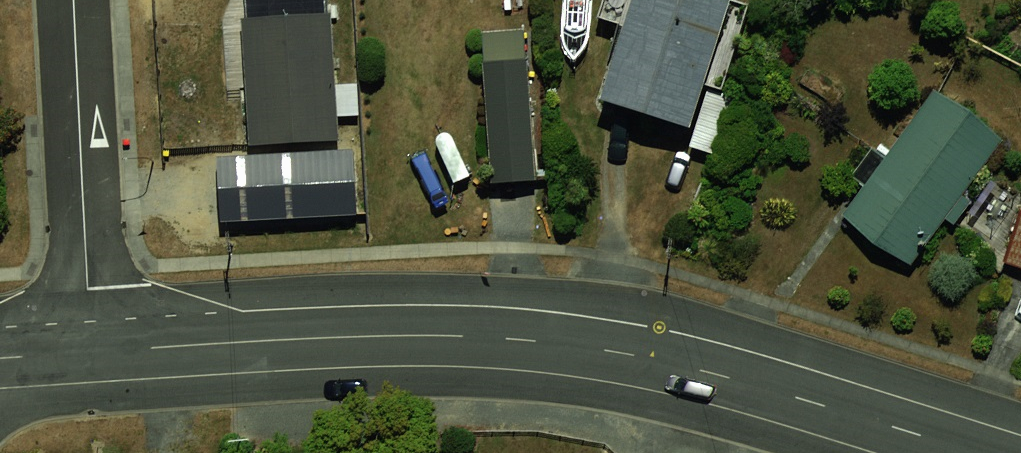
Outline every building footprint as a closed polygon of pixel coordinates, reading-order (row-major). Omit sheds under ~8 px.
[(337,142),(325,0),(245,0),(247,147),(337,142)] [(577,101),(650,123),(675,131),(712,5),(695,0),(604,0),(577,101)] [(528,29),(481,32),(491,181),(514,180),(537,178),(528,29)] [(916,95),(829,219),(843,229),(878,252),(900,266),(988,142),(916,95)] [(353,149),(216,157),(219,223),(356,215),(353,149)] [(1005,200),(993,258),(1020,267),(1020,206),(1005,200)]
